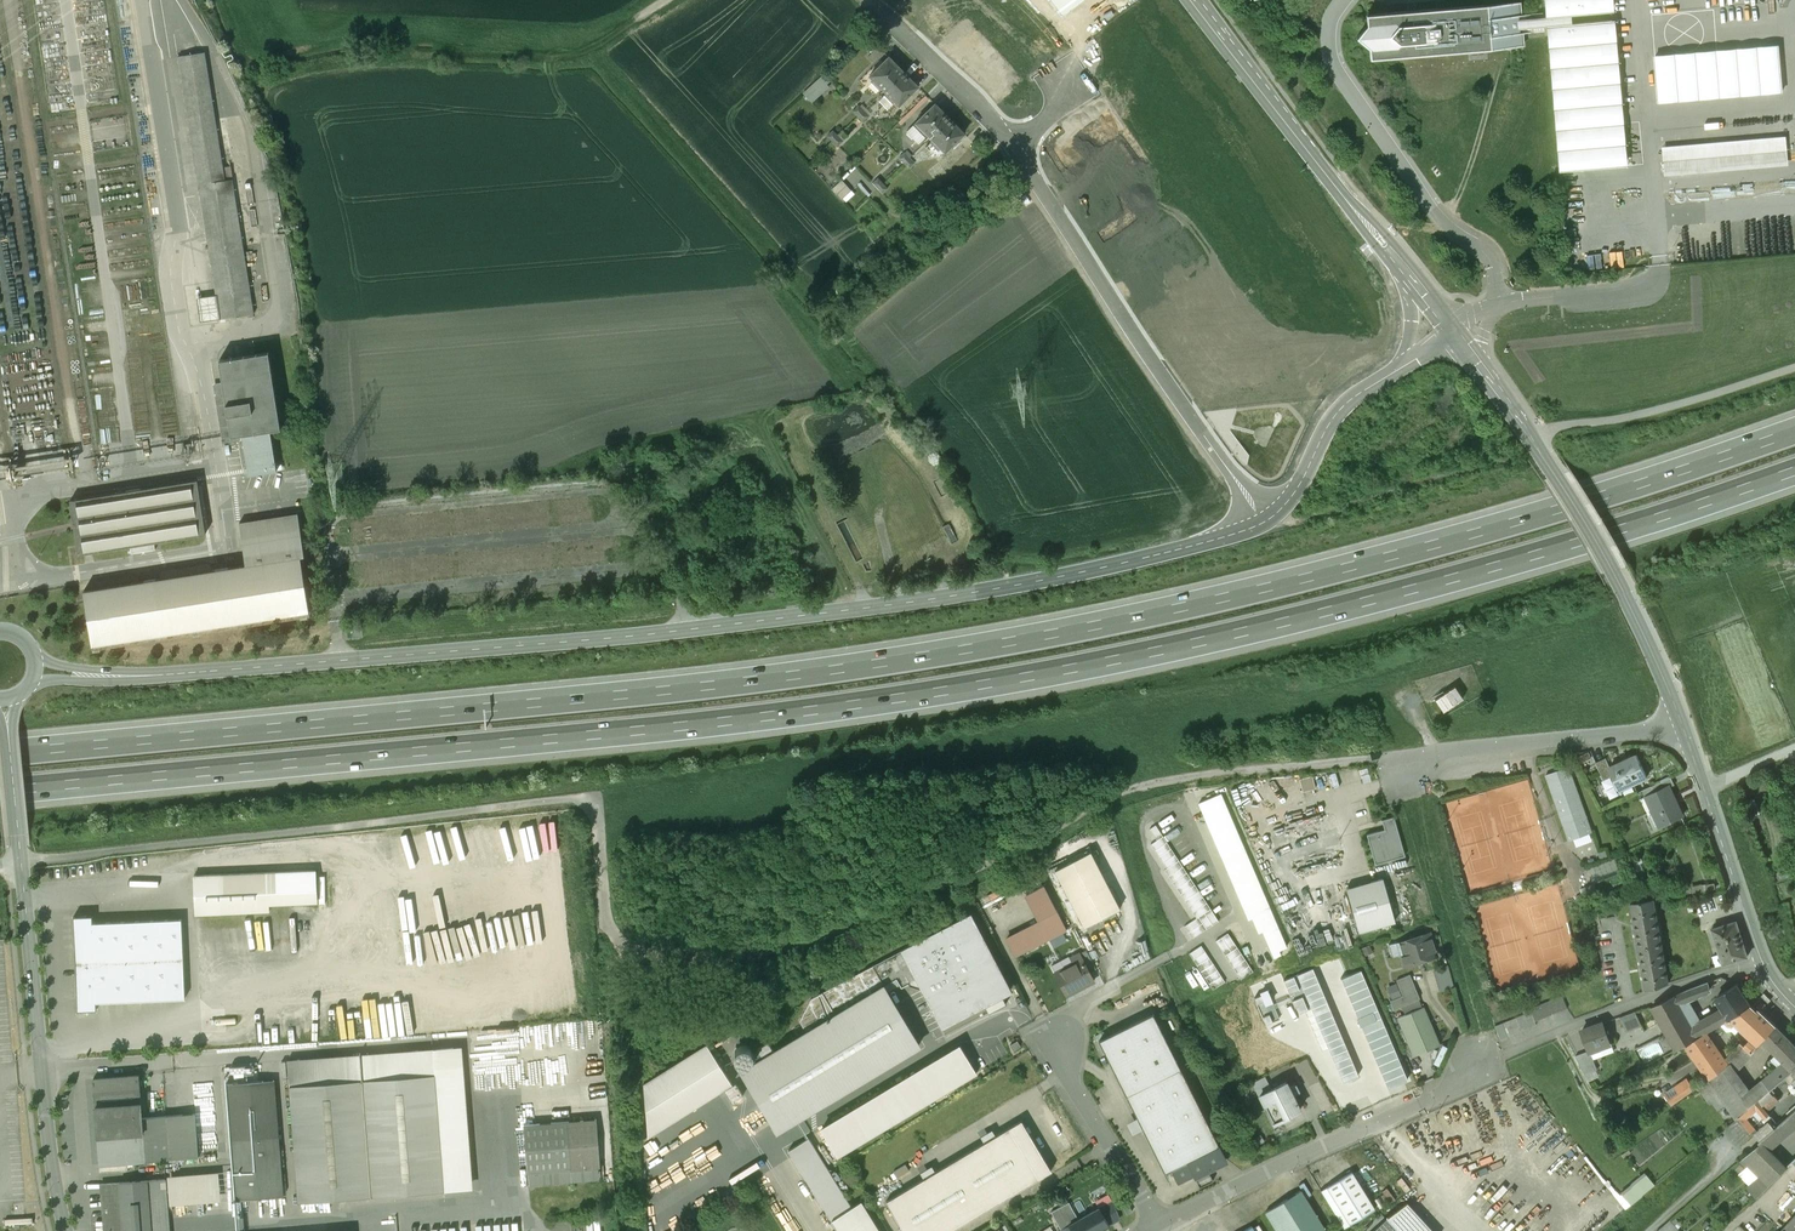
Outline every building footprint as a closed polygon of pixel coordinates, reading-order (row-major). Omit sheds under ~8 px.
[(1061,15),(1081,0),(1049,0),(1061,15)] [(1552,16),(1577,13),(1625,9),(1624,0),(1551,0),(1552,16)] [(1525,2),(1366,15),(1367,24),(1356,37),(1369,49),(1370,59),(1529,47),(1528,30),(1553,28),(1578,26),(1577,13),(1552,16),(1527,18),(1525,2)] [(1578,26),(1553,28),(1566,172),(1637,166),(1624,22),(1578,26)] [(1783,46),(1658,56),(1662,104),(1787,94),(1783,46)] [(210,51),(179,56),(224,317),(254,312),(210,51)] [(889,56),(870,75),(874,79),(871,82),(879,90),(882,87),(884,90),(903,72),(896,66),(896,64),(889,56)] [(909,78),(903,72),(884,90),(887,93),(885,95),(892,103),(895,101),(899,105),(918,86),(911,78),(909,78)] [(815,101),(832,83),(822,74),(805,92),(815,101)] [(935,103),(916,122),(920,126),(918,129),(925,137),(928,134),(930,137),(949,119),(942,112),(942,111),(935,103)] [(955,125),(949,119),(930,137),(933,140),(931,142),(938,150),(941,148),(945,152),(964,133),(957,125),(955,125)] [(1790,137),(1665,147),(1668,177),(1793,166),(1790,137)] [(275,351),(225,359),(237,434),(246,433),(274,429),(286,427),(275,351)] [(274,429),(246,433),(252,473),(280,469),(274,429)] [(201,479),(74,499),(83,553),(210,532),(201,479)] [(302,512),(244,522),(251,563),(307,554),(309,553),(302,512)] [(307,554),(251,563),(90,589),(98,643),(315,608),(307,554)] [(1428,698),(1437,711),(1461,695),(1452,682),(1428,698)] [(1611,768),(1621,790),(1647,778),(1637,756),(1611,768)] [(1547,776),(1571,840),(1593,832),(1569,768),(1547,776)] [(1300,788),(1313,787),(1312,775),(1299,776),(1300,788)] [(1647,797),(1661,826),(1683,816),(1669,787),(1647,797)] [(1394,816),(1382,819),(1384,829),(1366,834),(1375,864),(1405,855),(1394,816)] [(1150,841),(1191,918),(1182,923),(1189,937),(1214,924),(1159,822),(1148,828),(1154,839),(1150,841)] [(1091,851),(1055,870),(1085,926),(1120,908),(1091,851)] [(1593,876),(1611,871),(1608,861),(1590,865),(1593,876)] [(195,876),(196,915),(269,912),(269,904),(317,902),(316,871),(195,876)] [(1382,878),(1373,881),(1373,880),(1346,888),(1358,931),(1385,924),(1385,923),(1394,920),(1382,878)] [(1044,884),(1027,892),(1040,918),(1057,909),(1044,884)] [(1669,983),(1654,899),(1632,903),(1646,991),(1669,983)] [(1007,939),(1016,956),(1068,930),(1057,909),(1040,918),(1041,921),(1007,939)] [(183,919),(94,923),(93,915),(75,916),(79,1010),(84,1010),(88,1014),(92,1010),(97,1010),(97,1002),(186,999),(183,919)] [(1010,991),(970,915),(903,950),(918,980),(942,1026),(1010,991)] [(1713,929),(1723,964),(1748,957),(1737,922),(1713,929)] [(1213,938),(1237,978),(1250,971),(1226,931),(1213,938)] [(1430,933),(1399,943),(1399,941),(1389,944),(1392,957),(1400,955),(1404,966),(1437,956),(1430,933)] [(1200,943),(1186,951),(1211,989),(1224,980),(1200,943)] [(901,988),(918,980),(903,950),(811,998),(800,1021),(807,1033),(742,1072),(778,1131),(919,1046),(884,987),(896,980),(901,988)] [(1078,954),(1073,957),(1072,961),(1073,964),(1056,973),(1067,994),(1084,986),(1084,987),(1093,982),(1078,954)] [(1432,965),(1435,987),(1451,985),(1448,963),(1432,965)] [(1411,975),(1397,981),(1403,995),(1389,1001),(1393,1010),(1420,999),(1411,975)] [(1709,982),(1675,996),(1652,1007),(1676,1050),(1686,1045),(1707,1033),(1721,1024),(1720,1024),(1714,1015),(1693,1026),(1681,1006),(1689,1002),(1688,1001),(1711,991),(1709,982)] [(1738,986),(1718,997),(1724,1010),(1714,1015),(1720,1024),(1721,1024),(1722,1024),(1751,1005),(1738,986)] [(1536,1025),(1535,1022),(1568,1008),(1562,995),(1530,1009),(1531,1012),(1495,1027),(1501,1040),(1536,1025)] [(1751,1005),(1722,1024),(1724,1028),(1734,1022),(1754,1041),(1751,1043),(1750,1042),(1746,1047),(1753,1053),(1759,1045),(1764,1040),(1776,1026),(1759,1010),(1751,1005)] [(1424,1008),(1397,1019),(1414,1057),(1440,1046),(1424,1008)] [(1625,1029),(1636,1023),(1630,1011),(1619,1017),(1625,1029)] [(1166,1173),(1171,1170),(1219,1145),(1152,1014),(1100,1041),(1166,1173)] [(1603,1022),(1583,1029),(1590,1050),(1592,1054),(1602,1051),(1600,1046),(1611,1042),(1603,1022)] [(1794,1068),(1794,1045),(1776,1026),(1764,1040),(1786,1063),(1794,1070),(1794,1068)] [(1707,1033),(1686,1045),(1711,1080),(1726,1069),(1721,1064),(1725,1061),(1726,1060),(1707,1033)] [(1725,1061),(1721,1064),(1726,1069),(1711,1080),(1728,1104),(1738,1119),(1752,1106),(1759,1100),(1792,1072),(1794,1070),(1786,1063),(1747,1095),(1732,1075),(1753,1053),(1746,1047),(1741,1043),(1726,1060),(1725,1061)] [(707,1044),(644,1084),(648,1137),(732,1084),(707,1044)] [(435,1061),(289,1073),(300,1203),(472,1189),(461,1046),(434,1048),(435,1061)] [(821,1130),(838,1157),(977,1073),(961,1046),(821,1130)] [(1592,1054),(1590,1050),(1576,1055),(1586,1075),(1598,1069),(1592,1054)] [(139,1076),(95,1079),(102,1165),(200,1157),(196,1114),(143,1118),(139,1076)] [(1265,1077),(1252,1084),(1259,1097),(1264,1094),(1272,1090),(1265,1077)] [(1688,1077),(1664,1093),(1671,1104),(1696,1088),(1688,1077)] [(1728,1104),(1711,1080),(1698,1088),(1709,1103),(1712,1101),(1719,1111),(1728,1104)] [(275,1081),(227,1084),(233,1170),(236,1200),(284,1196),(275,1081)] [(1296,1085),(1289,1088),(1286,1083),(1272,1090),(1264,1094),(1279,1122),(1300,1111),(1293,1095),(1299,1092),(1296,1085)] [(213,1084),(198,1084),(198,1109),(213,1109),(213,1084)] [(1752,1106),(1738,1119),(1762,1143),(1794,1115),(1794,1102),(1787,1108),(1786,1107),(1768,1124),(1760,1115),(1767,1109),(1759,1100),(1752,1106)] [(1744,1159),(1760,1176),(1747,1187),(1757,1196),(1787,1167),(1771,1150),(1794,1129),(1794,1115),(1762,1143),(1744,1159)] [(596,1119),(524,1125),(529,1185),(614,1178),(613,1159),(600,1160),(596,1119)] [(886,1202),(904,1230),(951,1230),(1052,1171),(1021,1121),(996,1136),(993,1129),(981,1136),(985,1142),(936,1172),(932,1166),(921,1173),(924,1179),(886,1202)] [(861,1201),(852,1207),(842,1191),(848,1187),(843,1179),(837,1183),(831,1174),(809,1138),(789,1151),(838,1230),(880,1230),(861,1201)] [(1219,1145),(1171,1170),(1178,1183),(1194,1175),(1194,1174),(1206,1168),(1208,1172),(1209,1171),(1207,1168),(1226,1159),(1219,1145)] [(233,1170),(167,1175),(167,1179),(169,1205),(236,1200),(233,1170)] [(1618,1191),(1629,1204),(1653,1182),(1642,1170),(1618,1191)] [(1321,1192),(1344,1229),(1375,1210),(1352,1172),(1321,1192)] [(103,1184),(106,1230),(171,1230),(169,1205),(167,1179),(103,1184)] [(1266,1213),(1277,1230),(1326,1230),(1301,1191),(1266,1213)] [(1079,1219),(1069,1201),(1051,1211),(1061,1228),(1070,1224),(1074,1230),(1098,1230),(1121,1218),(1113,1200),(1079,1219)] [(27,1201),(16,1201),(17,1220),(28,1220),(27,1201)] [(1133,1211),(1128,1203),(1123,1206),(1127,1215),(1133,1211)] [(1407,1204),(1387,1219),(1373,1230),(1431,1230),(1407,1204)] [(1671,1220),(1658,1230),(1681,1230),(1671,1220)]
